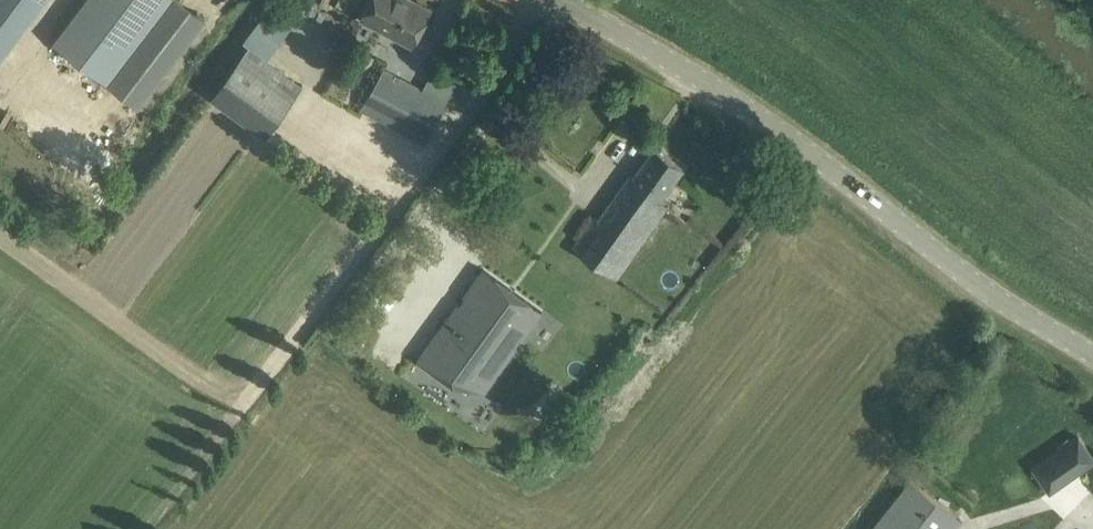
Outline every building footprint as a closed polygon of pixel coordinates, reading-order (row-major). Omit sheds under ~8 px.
[(140,106),(206,20),(181,0),(82,0),(51,40),(140,106)] [(415,0),(370,0),(361,17),(377,25),(380,20),(415,38),(430,8),(415,0)] [(211,96),(265,136),(303,84),(249,45),(211,96)] [(384,68),(373,88),(363,108),(426,142),(447,101),(384,68)] [(655,146),(632,178),(629,176),(598,220),(594,217),(572,248),(579,253),(615,279),(670,203),(662,197),(684,167),(655,146)] [(457,376),(479,391),(512,345),(509,343),(514,335),(517,337),(536,310),(478,270),(459,297),(462,299),(457,306),(454,304),(415,361),(450,385),(457,376)] [(1032,468),(1049,492),(1092,462),(1092,456),(1079,435),(1032,468)] [(961,519),(911,479),(871,528),(953,528),(961,519)]
